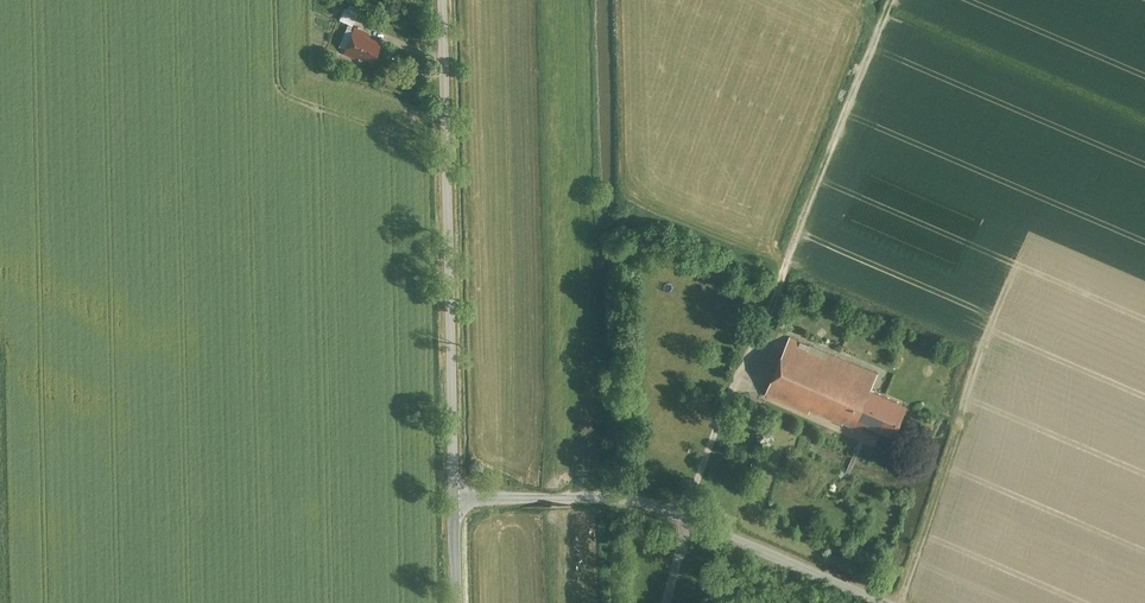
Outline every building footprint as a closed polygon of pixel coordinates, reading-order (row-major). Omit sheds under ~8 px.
[(357,12),(344,6),(339,18),(352,24),(357,12)] [(368,30),(355,25),(343,53),(356,58),(358,55),(372,61),(381,39),(366,33),(368,30)] [(879,372),(790,336),(765,395),(808,413),(810,409),(842,422),(843,420),(856,425),(873,386),(879,372)] [(908,400),(873,386),(856,425),(862,428),(865,420),(894,432),(908,400)]
